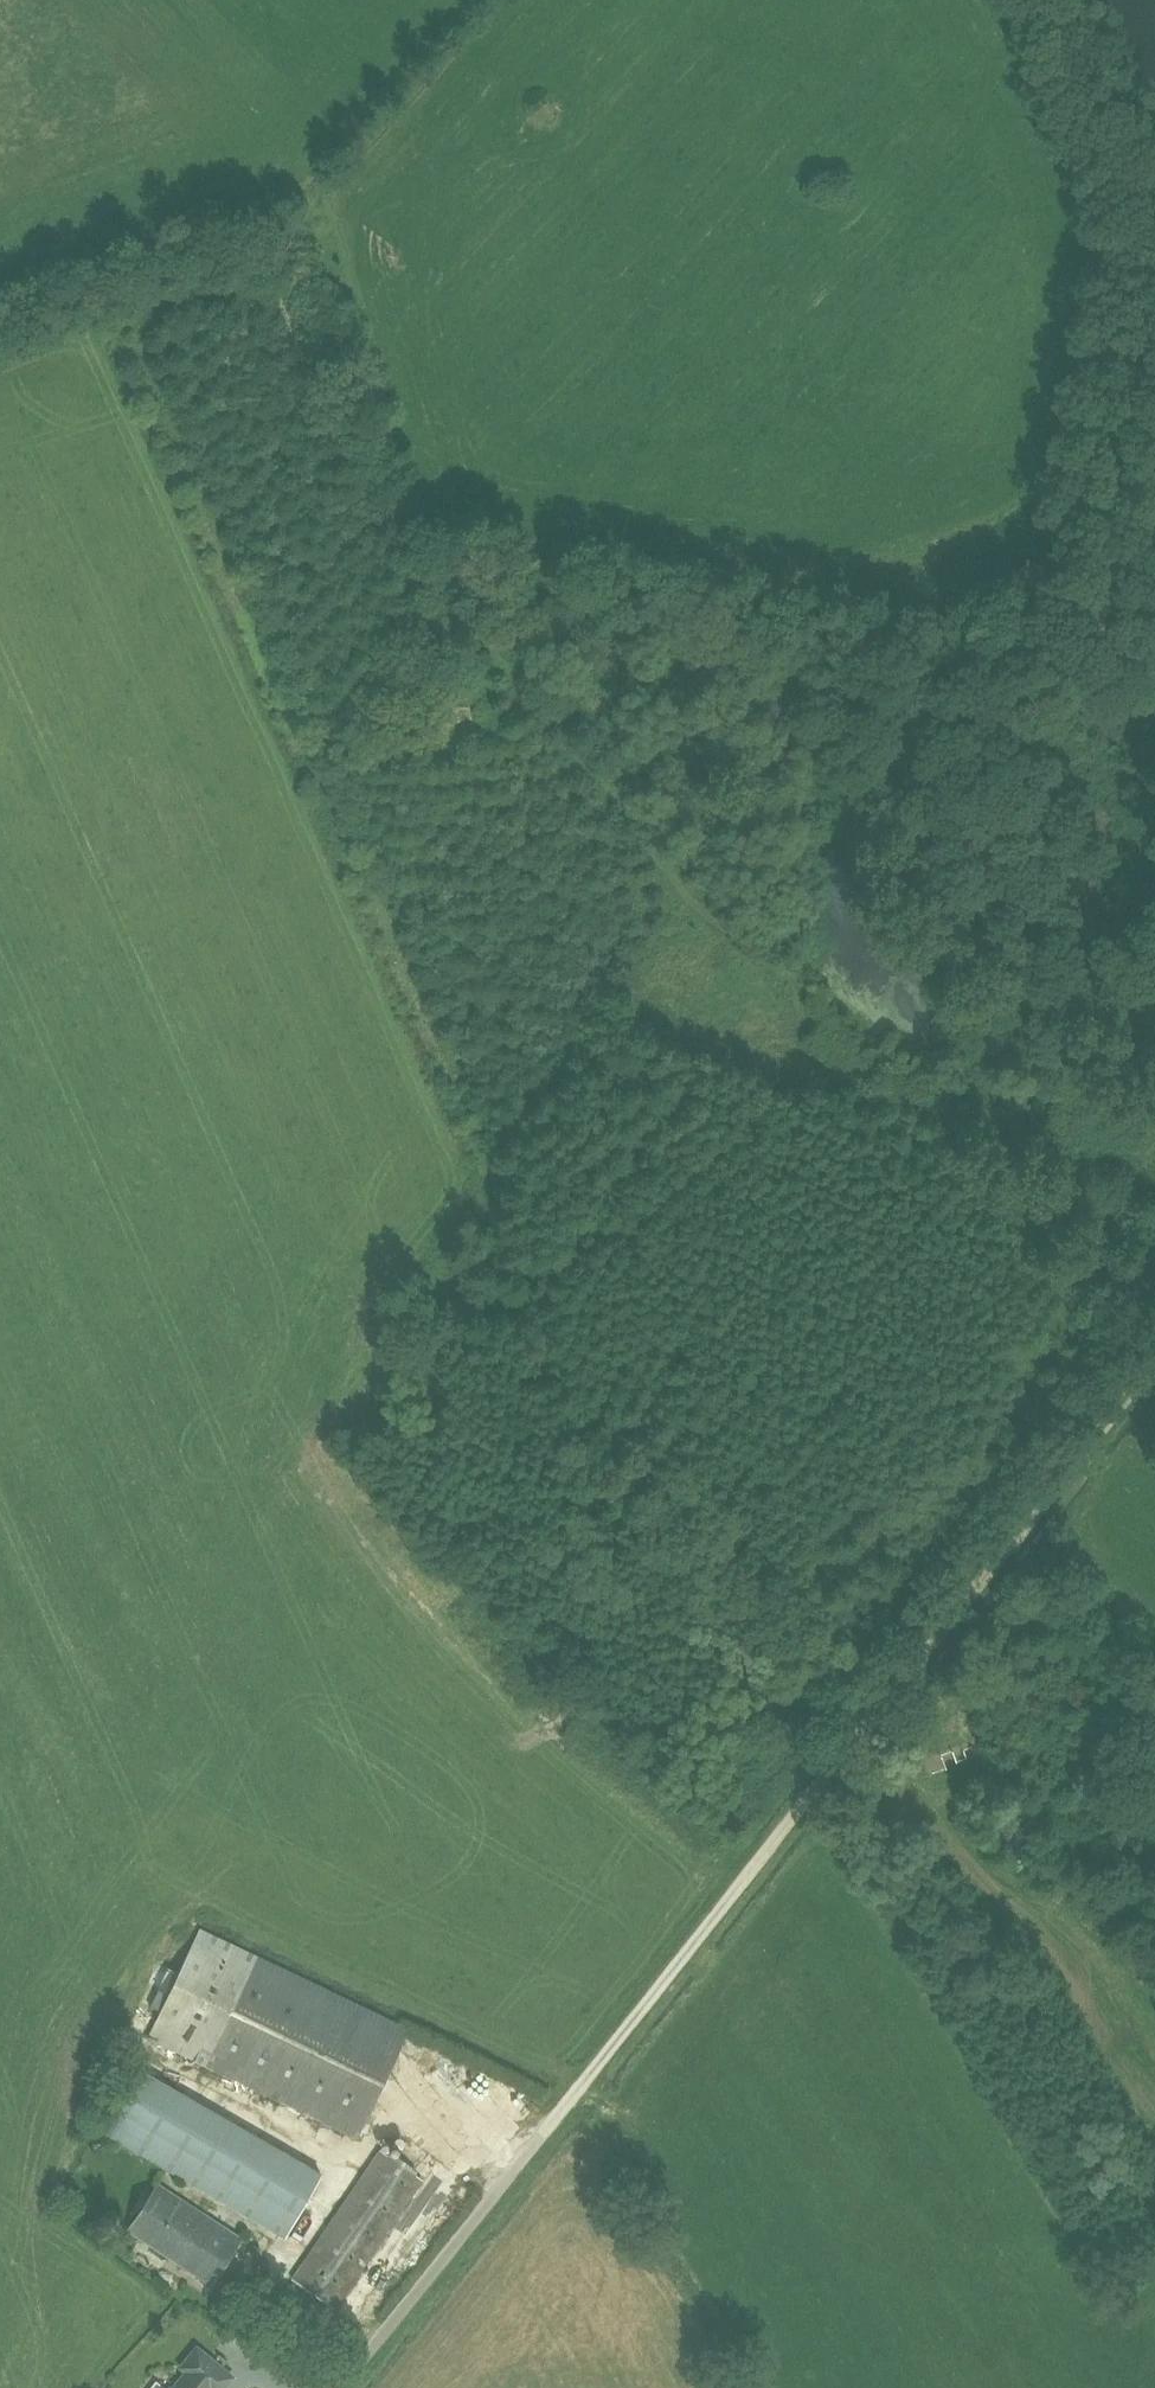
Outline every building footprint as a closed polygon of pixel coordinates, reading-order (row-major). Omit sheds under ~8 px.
[(149,2036),(357,2135),(408,2028),(201,1928),(149,2036)] [(322,2174),(137,2066),(101,2128),(286,2236),(322,2174)] [(382,2150),(293,2279),(332,2308),(421,2179),(382,2150)] [(157,2184),(127,2230),(211,2284),(241,2238),(157,2184)] [(236,2373),(197,2342),(178,2365),(186,2371),(173,2387),(225,2387),(236,2373)]
